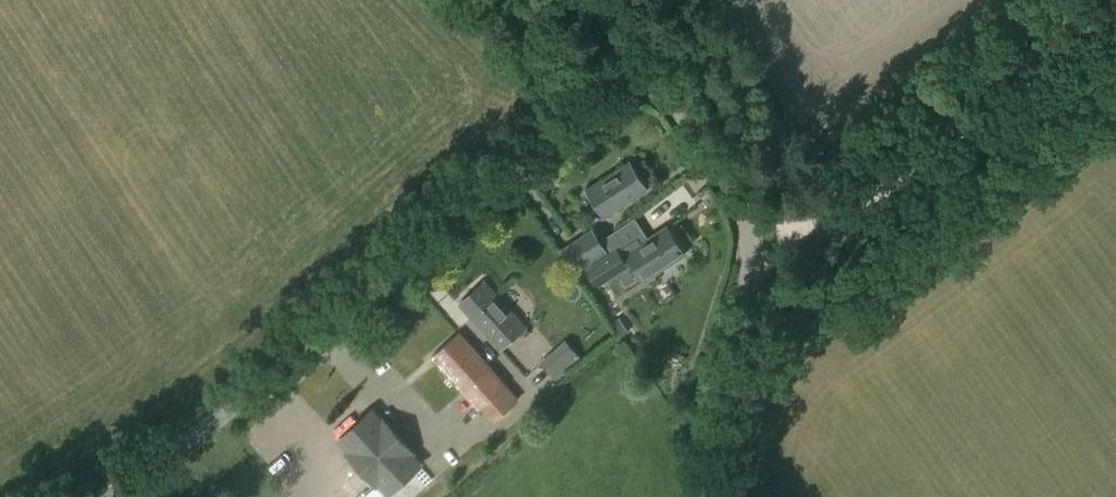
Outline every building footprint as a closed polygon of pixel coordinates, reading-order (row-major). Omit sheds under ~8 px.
[(605,217),(619,207),(647,190),(629,162),(587,189),(605,217)] [(637,220),(616,234),(624,246),(637,238),(642,246),(650,240),(637,220)] [(598,286),(631,264),(642,280),(684,252),(668,228),(650,240),(642,246),(637,238),(624,246),(616,234),(605,242),(613,254),(587,270),(598,286)] [(575,271),(605,252),(591,230),(561,249),(575,271)] [(500,348),(524,327),(483,282),(460,304),(500,348)] [(619,317),(610,323),(621,337),(629,331),(619,317)] [(493,422),(517,400),(458,333),(432,357),(480,410),(481,409),(493,422)] [(567,341),(541,364),(554,378),(580,355),(567,341)] [(372,410),(339,439),(349,450),(347,452),(376,485),(378,483),(388,494),(420,465),(410,454),(413,452),(384,420),(382,422),(372,410)]
